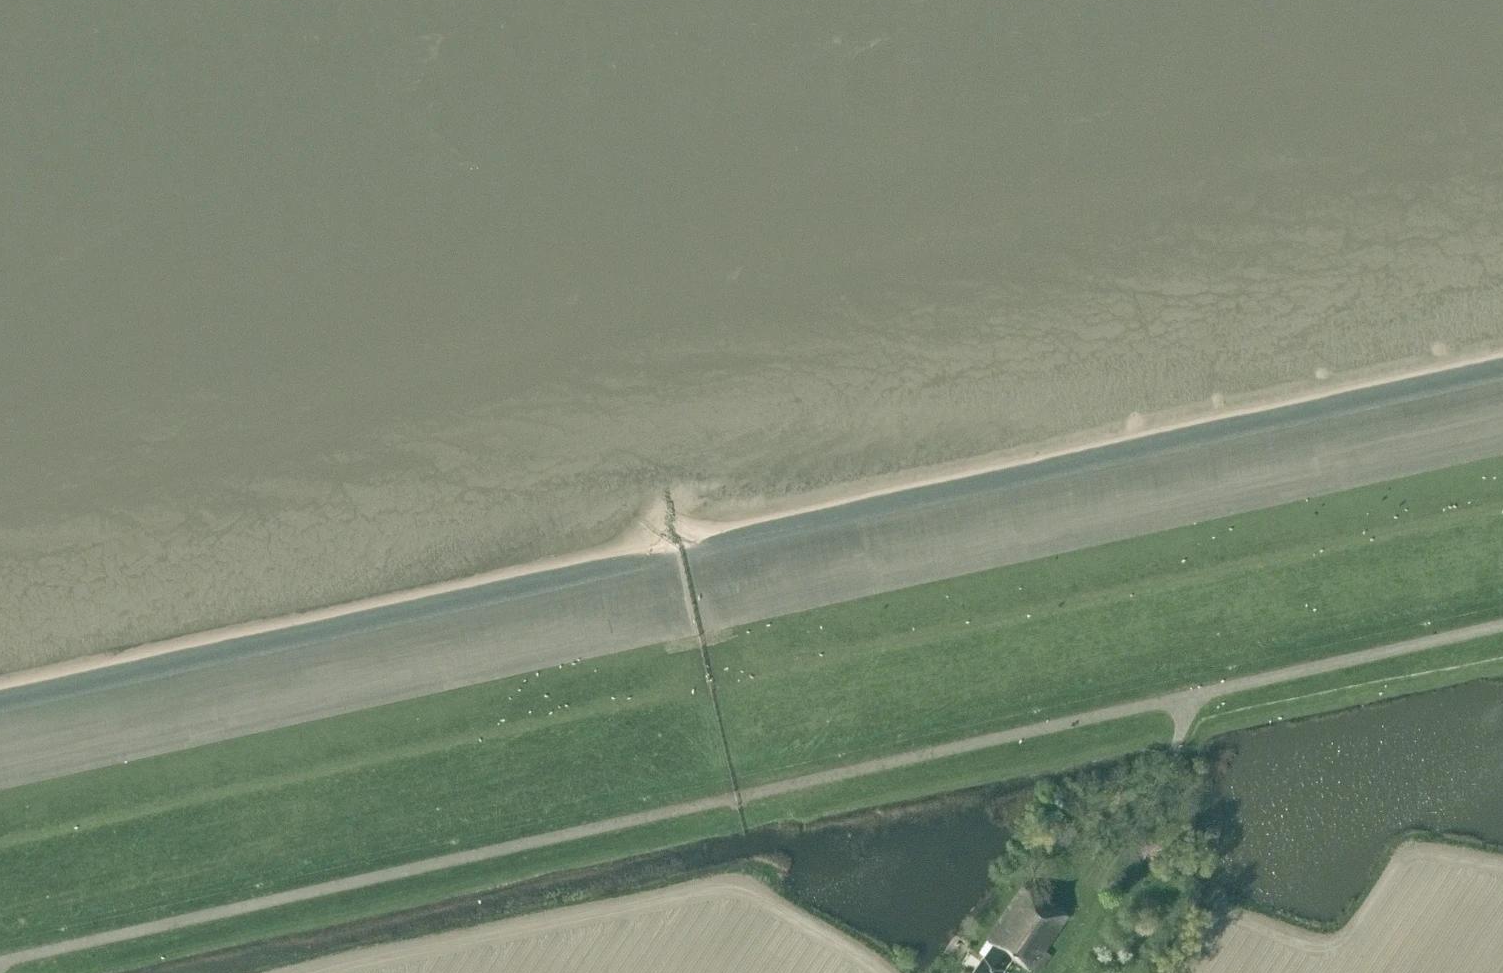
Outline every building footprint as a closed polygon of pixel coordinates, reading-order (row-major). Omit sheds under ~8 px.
[(1013,955),(1032,968),(1069,914),(1025,884),(988,937),(988,938),(979,951),(984,954),(973,970),(977,972),(1000,972),(1013,955)]
